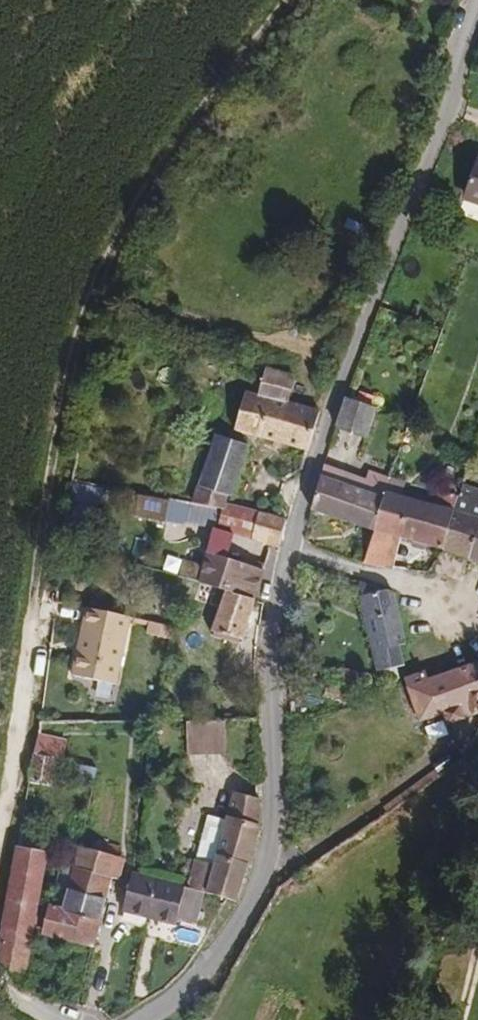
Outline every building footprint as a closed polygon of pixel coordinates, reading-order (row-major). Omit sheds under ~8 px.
[(467,189),(477,194),(477,158),(467,189)] [(477,204),(477,194),(467,189),(474,203),(477,204)] [(232,421),(299,443),(313,403),(276,392),(284,373),(248,363),(243,382),(244,383),(232,421)] [(360,386),(357,394),(372,400),(375,393),(360,386)] [(378,405),(347,394),(337,421),(368,432),(378,405)] [(201,502),(225,508),(229,496),(231,487),(236,487),(255,433),(245,429),(231,424),(201,502)] [(397,480),(399,474),(376,467),(372,476),(369,486),(346,480),(348,469),(329,462),(315,506),(382,526),(397,480)] [(460,467),(444,463),(441,478),(456,481),(460,467)] [(369,486),(372,476),(348,469),(346,480),(369,486)] [(406,533),(447,546),(468,492),(458,489),(454,498),(447,495),(440,511),(404,500),(408,485),(397,480),(382,526),(369,558),(394,564),(406,533)] [(476,553),(477,547),(477,484),(472,481),(468,492),(447,546),(476,553)] [(136,515),(167,520),(170,498),(139,493),(136,515)] [(221,527),(280,541),(284,541),(292,511),(229,496),(225,508),(221,527)] [(172,498),(170,518),(187,520),(190,500),(172,498)] [(228,590),(259,601),(270,566),(247,557),(215,546),(203,579),(228,590)] [(247,557),(270,566),(273,560),(249,553),(247,557)] [(381,668),(406,663),(400,641),(407,640),(391,589),(361,585),(381,668)] [(248,635),(259,601),(228,590),(216,623),(222,626),(220,631),(243,639),(245,633),(248,635)] [(134,621),(92,610),(74,677),(117,688),(134,621)] [(158,643),(169,645),(172,629),(162,628),(158,643)] [(420,718),(449,710),(460,705),(452,671),(431,676),(428,665),(406,672),(420,718)] [(477,701),(477,665),(452,671),(460,705),(477,701)] [(477,712),(477,701),(460,705),(449,710),(451,718),(477,712)] [(229,747),(229,716),(193,716),(193,748),(229,747)] [(37,752),(57,756),(64,756),(65,738),(39,735),(37,752)] [(37,752),(29,786),(51,788),(57,756),(37,752)] [(70,772),(95,775),(100,760),(72,757),(70,772)] [(223,899),(234,902),(262,832),(262,804),(241,796),(232,820),(218,859),(216,863),(200,857),(189,887),(207,892),(223,899)] [(218,859),(232,820),(216,815),(203,853),(218,859)] [(67,884),(106,894),(111,872),(119,874),(125,850),(119,848),(120,839),(94,832),(91,843),(79,839),(67,884)] [(92,943),(106,894),(67,884),(41,878),(45,857),(17,852),(0,935),(0,958),(22,974),(34,926),(92,943)] [(216,863),(218,859),(203,853),(200,857),(216,863)] [(196,922),(207,892),(189,887),(186,886),(136,870),(123,909),(173,923),(177,916),(196,922)]
